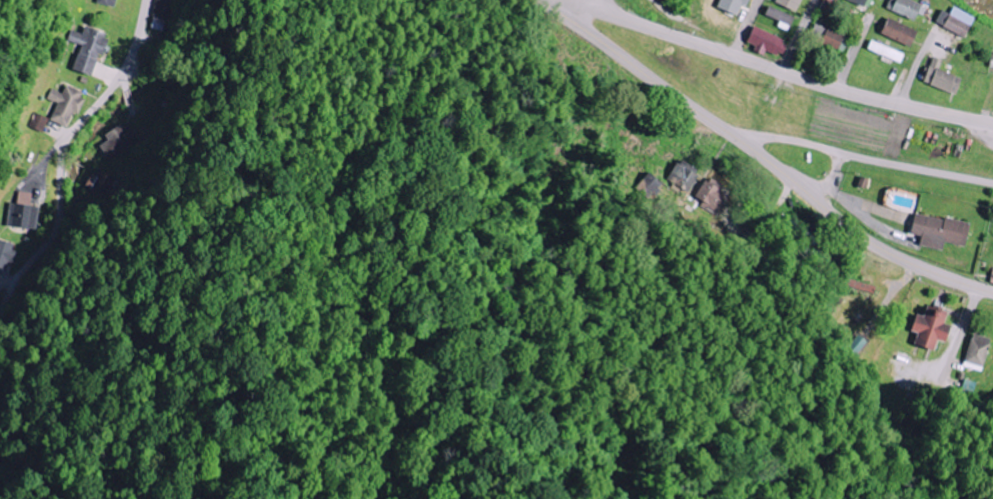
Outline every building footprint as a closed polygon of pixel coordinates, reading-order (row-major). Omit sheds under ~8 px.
[(715,10),(736,16),(739,5),(744,6),(746,0),(718,0),(715,10)] [(772,3),(794,13),(800,0),(774,0),(772,3)] [(922,4),(910,0),(888,0),(885,10),(917,20),(922,4)] [(792,18),(765,6),(762,15),(788,27),(792,18)] [(972,18),(950,7),(941,26),(963,36),(972,18)] [(878,35),(908,46),(914,29),(884,18),(878,35)] [(807,37),(837,52),(845,37),(815,22),(807,37)] [(74,69),(96,76),(103,53),(108,55),(114,35),(85,26),(82,35),(69,31),(66,41),(81,46),(74,69)] [(786,42),(751,26),(743,42),(754,46),(752,51),(761,56),(763,51),(779,58),(786,42)] [(904,55),(869,40),(865,50),(900,64),(904,55)] [(937,71),(940,61),(929,57),(920,84),(952,95),(958,78),(937,71)] [(50,119),(68,129),(77,113),(80,114),(89,97),(68,85),(63,94),(52,87),(46,98),(58,105),(50,119)] [(49,120),(37,114),(31,129),(43,134),(49,120)] [(131,122),(105,134),(109,141),(101,145),(108,159),(141,144),(131,122)] [(665,185),(689,193),(697,168),(673,160),(665,185)] [(116,176),(96,168),(88,189),(109,197),(116,176)] [(661,183),(647,173),(634,190),(649,200),(661,183)] [(722,186),(706,177),(693,200),(717,214),(726,199),(717,194),(722,186)] [(40,206),(33,206),(34,192),(15,192),(13,227),(39,228),(40,206)] [(941,250),(942,242),(963,246),(967,224),(911,213),(907,233),(919,235),(917,245),(941,250)] [(10,272),(19,248),(0,240),(0,268),(10,272)] [(911,345),(931,350),(933,340),(940,342),(944,324),(940,323),(942,312),(923,308),(921,316),(910,314),(906,331),(913,333),(911,345)] [(982,368),(989,338),(970,334),(963,364),(982,368)] [(854,354),(864,341),(856,335),(846,349),(854,354)]
